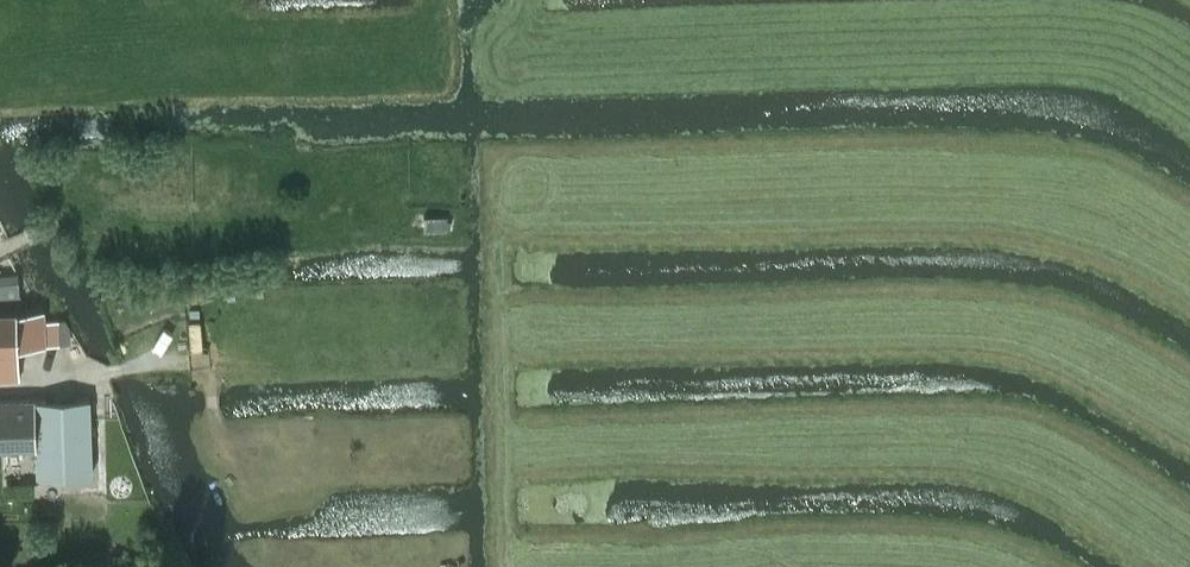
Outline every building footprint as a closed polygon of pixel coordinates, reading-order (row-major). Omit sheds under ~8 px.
[(19,378),(18,345),(58,344),(58,319),(44,319),(43,308),(17,309),(17,308),(0,308),(0,379),(19,378)] [(36,447),(36,475),(90,473),(89,397),(0,400),(0,448),(36,447)]
